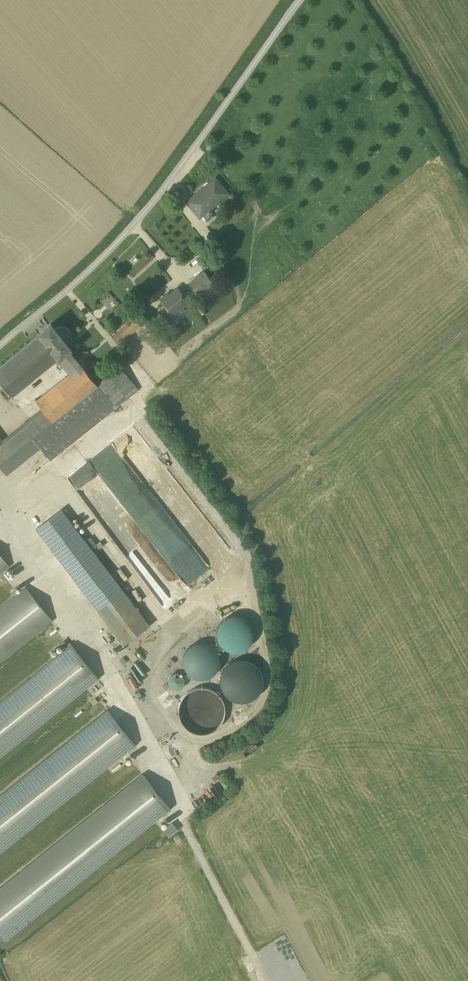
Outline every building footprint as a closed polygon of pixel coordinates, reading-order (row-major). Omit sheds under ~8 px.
[(215,178),(187,202),(200,217),(202,215),(207,222),(213,217),(208,211),(228,194),(215,178)] [(204,271),(189,282),(199,296),(206,290),(205,289),(213,283),(204,271)] [(177,289),(169,295),(167,295),(163,297),(163,300),(161,301),(172,314),(188,302),(177,289)] [(157,301),(151,306),(154,310),(160,305),(157,301)] [(149,307),(141,314),(144,318),(153,312),(149,307)] [(135,319),(113,337),(119,344),(140,326),(135,319)] [(57,326),(55,328),(50,323),(38,334),(58,358),(69,351),(71,349),(66,343),(69,341),(71,337),(71,334),(70,331),(68,328),(65,326),(61,325),(57,326)] [(0,365),(0,382),(12,396),(55,361),(58,358),(38,334),(0,365)] [(80,364),(69,351),(58,358),(55,361),(60,368),(63,365),(69,373),(80,364)] [(69,373),(35,400),(42,408),(30,418),(40,430),(97,385),(80,364),(69,373)] [(138,389),(119,366),(97,384),(116,407),(138,389)] [(40,430),(31,437),(39,447),(50,461),(116,407),(97,384),(97,385),(40,430)] [(104,442),(126,426),(116,413),(106,420),(107,421),(95,430),(104,442)] [(0,441),(0,450),(6,458),(31,437),(40,430),(30,418),(2,440),(0,441)] [(233,546),(136,423),(88,462),(185,586),(233,546)] [(31,437),(12,453),(20,463),(39,447),(31,437)] [(0,462),(0,467),(6,474),(20,463),(12,453),(6,458),(0,462)] [(185,586),(88,462),(72,475),(169,598),(185,586)] [(35,528),(51,548),(76,528),(61,509),(35,528)] [(113,577),(76,528),(51,548),(87,596),(113,577)] [(118,572),(126,582),(130,579),(122,569),(118,572)] [(149,625),(113,577),(87,596),(124,644),(149,625)] [(0,610),(0,659),(51,619),(26,589),(0,610)] [(233,604),(219,610),(221,615),(235,608),(233,604)] [(252,640),(254,633),(252,626),(248,620),(242,616),(235,614),(228,616),(222,620),(218,626),(216,633),(218,640),(222,646),(228,650),(235,652),(242,650),(248,646),(252,640)] [(64,640),(49,652),(53,657),(68,645),(64,640)] [(138,661),(148,651),(138,640),(128,650),(138,661)] [(218,667),(220,660),(218,653),(214,647),(208,643),(201,642),(194,643),(188,647),(184,653),(183,660),(184,667),(188,673),(194,677),(201,679),(208,677),(214,673),(218,667)] [(0,703),(0,755),(97,678),(98,677),(72,645),(71,646),(0,703)] [(236,690),(235,697),(256,700),(261,663),(230,659),(226,689),(236,690)] [(184,684),(184,681),(184,678),(182,675),(179,673),(176,673),(173,673),(170,675),(168,678),(168,681),(168,684),(170,687),(173,689),(176,690),(179,689),(182,687),(184,684)] [(223,719),(225,710),(223,701),(218,694),(210,689),(201,687),(192,689),(185,694),(180,702),(178,711),(180,719),(185,727),(193,732),(202,734),(211,732),(218,727),(223,719)] [(0,795),(0,848),(133,742),(134,741),(108,709),(107,710),(0,795)] [(0,886),(0,927),(5,934),(167,805),(168,804),(142,772),(141,773),(142,773),(0,886)] [(162,830),(169,837),(178,828),(172,821),(162,830)]
